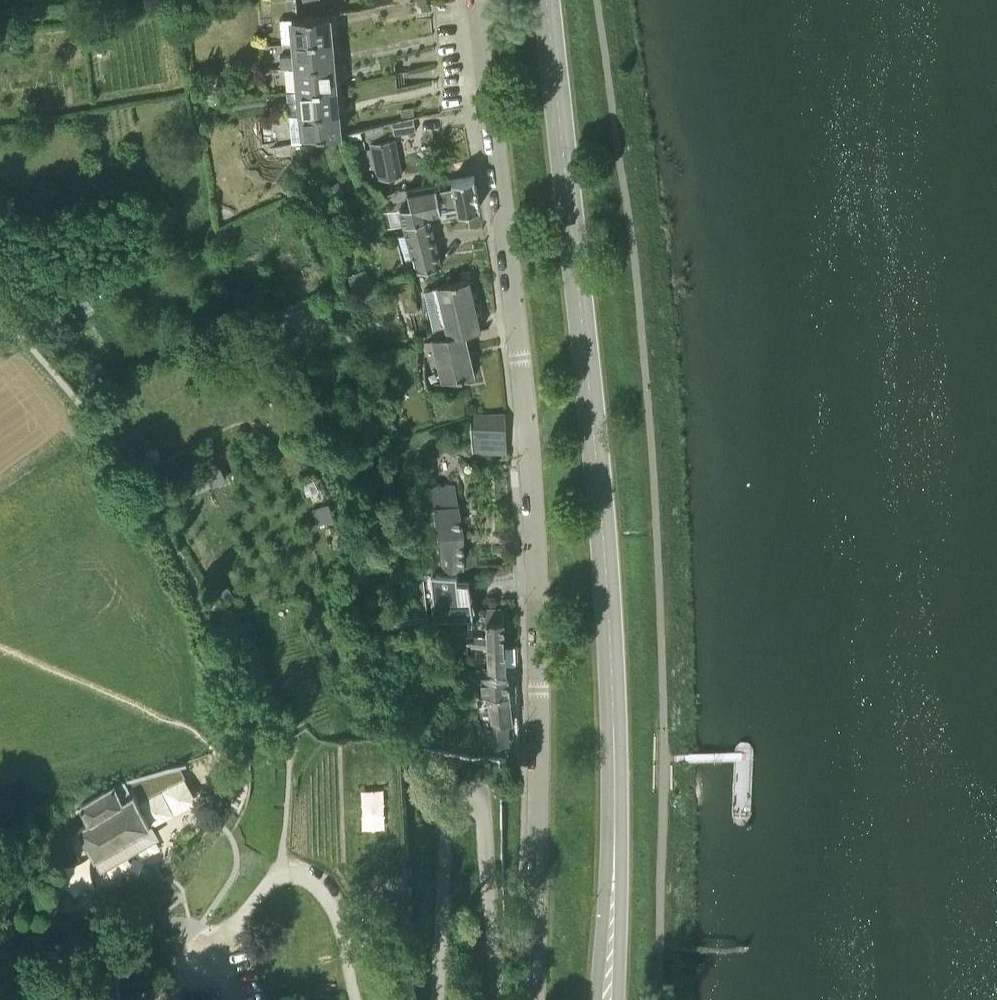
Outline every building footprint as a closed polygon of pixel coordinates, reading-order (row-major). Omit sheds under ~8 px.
[(292,43),(332,39),(329,15),(290,19),(292,43)] [(295,67),(334,63),(332,39),(292,43),(294,56),(279,58),(280,65),(294,64),(295,67)] [(297,90),(336,87),(334,63),(295,67),(297,90)] [(299,115),(338,111),(336,87),(297,90),(299,115)] [(338,111),(299,115),(302,139),(341,136),(338,111)] [(393,136),(416,132),(413,119),(390,125),(393,136)] [(394,140),(370,146),(370,151),(364,152),(370,180),(376,179),(377,180),(400,175),(394,140)] [(421,187),(426,209),(440,205),(442,216),(480,208),(473,176),(453,180),(453,181),(436,184),(421,187)] [(426,209),(421,187),(407,190),(412,207),(399,210),(414,273),(441,266),(426,209)] [(355,304),(376,298),(366,270),(346,277),(355,304)] [(448,337),(466,333),(482,330),(470,281),(458,284),(457,282),(435,288),(448,337)] [(466,333),(448,337),(431,341),(442,385),(475,375),(466,333)] [(479,457),(505,453),(502,414),(471,419),(479,457)] [(441,570),(445,569),(475,565),(474,554),(462,555),(461,536),(451,480),(425,484),(425,488),(424,489),(429,510),(433,510),(439,539),(440,539),(441,570)] [(445,569),(441,570),(442,571),(423,574),(427,623),(474,618),(468,573),(446,575),(445,569)] [(476,648),(504,647),(503,620),(502,620),(503,607),(489,608),(487,618),(476,618),(476,648)] [(504,647),(476,648),(475,671),(494,674),(505,674),(504,647)] [(507,677),(480,680),(482,698),(486,698),(487,713),(489,713),(489,726),(490,726),(492,746),(500,746),(500,743),(509,742),(507,724),(512,723),(507,677)] [(480,698),(480,690),(470,691),(470,699),(478,698),(480,698)] [(478,698),(470,699),(469,699),(470,713),(479,712),(478,698)] [(180,763),(116,784),(69,801),(73,810),(45,826),(43,827),(51,843),(54,842),(81,827),(97,855),(152,824),(139,802),(186,775),(180,763)] [(161,839),(152,824),(97,855),(88,860),(97,875),(161,839)] [(61,845),(67,866),(83,861),(77,841),(61,845)] [(394,895),(380,896),(381,908),(395,907),(394,895)]
